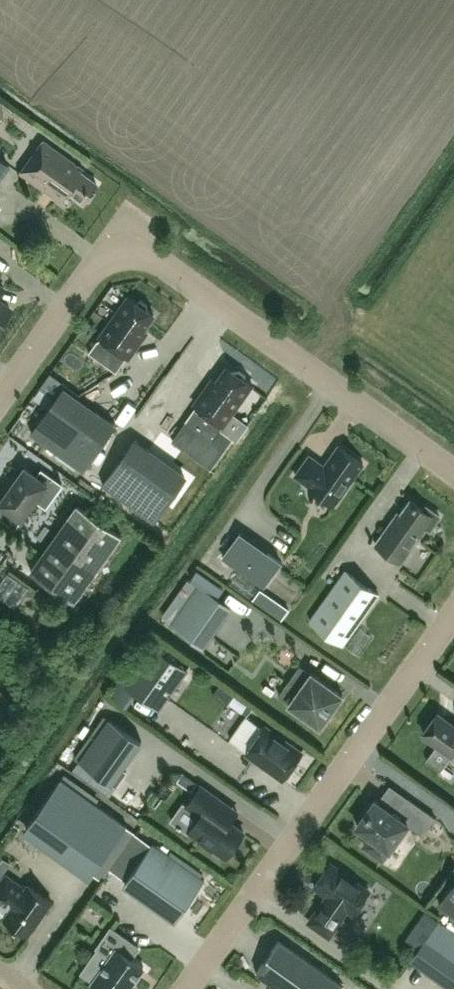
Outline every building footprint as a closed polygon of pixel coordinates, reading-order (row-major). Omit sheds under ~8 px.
[(82,168),(42,140),(19,173),(59,201),(66,191),(82,202),(96,183),(80,171),(82,168)] [(138,302),(129,296),(100,337),(101,337),(99,340),(98,340),(89,352),(101,360),(112,345),(129,357),(148,331),(144,328),(154,314),(149,310),(147,303),(141,298),(138,302)] [(10,309),(0,301),(0,323),(10,309)] [(195,404),(212,416),(201,432),(187,421),(173,441),(212,468),(234,437),(221,428),(223,424),(224,425),(253,384),(244,378),(247,374),(240,369),(233,370),(228,366),(217,381),(213,378),(195,404)] [(87,385),(92,397),(112,389),(108,377),(87,385)] [(100,417),(62,390),(32,433),(84,470),(116,424),(102,414),(100,417)] [(150,448),(136,438),(103,484),(155,521),(186,479),(148,452),(150,448)] [(309,487),(334,505),(364,463),(339,446),(325,466),(310,455),(296,475),(311,486),(309,487)] [(23,519),(37,500),(46,507),(63,483),(41,468),(36,475),(26,467),(0,503),(0,517),(2,519),(15,528),(22,519),(23,519)] [(397,513),(376,543),(402,562),(427,526),(431,529),(440,515),(427,506),(424,509),(411,500),(400,514),(397,513)] [(121,535),(78,505),(31,571),(74,601),(121,535)] [(282,562),(241,532),(223,557),(265,587),(282,562)] [(379,594),(346,570),(310,620),(344,644),(379,594)] [(171,623),(204,647),(231,607),(199,584),(171,623)] [(282,619),(289,609),(260,589),(253,599),(282,619)] [(241,624),(230,644),(240,650),(251,629),(241,624)] [(126,685),(159,709),(188,670),(154,646),(126,685)] [(290,703),(321,725),(329,714),(330,714),(335,706),(343,694),(331,686),(332,686),(324,680),(312,672),(297,693),(286,685),(279,695),(290,703)] [(438,713),(424,733),(453,754),(453,752),(453,724),(438,713)] [(79,760),(117,787),(118,786),(117,785),(127,771),(123,769),(142,741),(110,718),(79,760)] [(259,762),(283,779),(303,751),(267,725),(248,751),(247,753),(259,762)] [(453,773),(453,759),(448,756),(436,777),(448,784),(453,773)] [(127,825),(62,778),(26,828),(92,875),(127,825)] [(238,812),(220,799),(201,785),(187,805),(201,815),(190,830),(211,845),(212,849),(219,854),(224,854),(228,856),(244,833),(230,822),(238,812)] [(383,859),(408,824),(423,835),(435,817),(409,799),(398,815),(378,801),(376,800),(357,826),(371,836),(364,846),(383,859)] [(205,880),(153,843),(125,883),(177,919),(205,880)] [(370,891),(331,863),(315,886),(329,896),(325,902),(324,902),(310,922),(329,936),(348,910),(354,914),(370,891)] [(27,935),(52,901),(29,884),(26,889),(6,875),(0,884),(0,901),(11,909),(5,919),(27,935)] [(87,881),(74,889),(82,901),(95,893),(87,881)] [(439,903),(453,913),(453,882),(439,903)] [(415,928),(427,934),(437,916),(426,909),(415,928)] [(112,928),(98,947),(111,957),(92,984),(100,988),(128,988),(144,966),(132,958),(139,947),(112,928)] [(429,933),(413,956),(453,985),(453,951),(429,933)] [(279,939),(256,972),(280,988),(342,988),(344,986),(279,939)]
